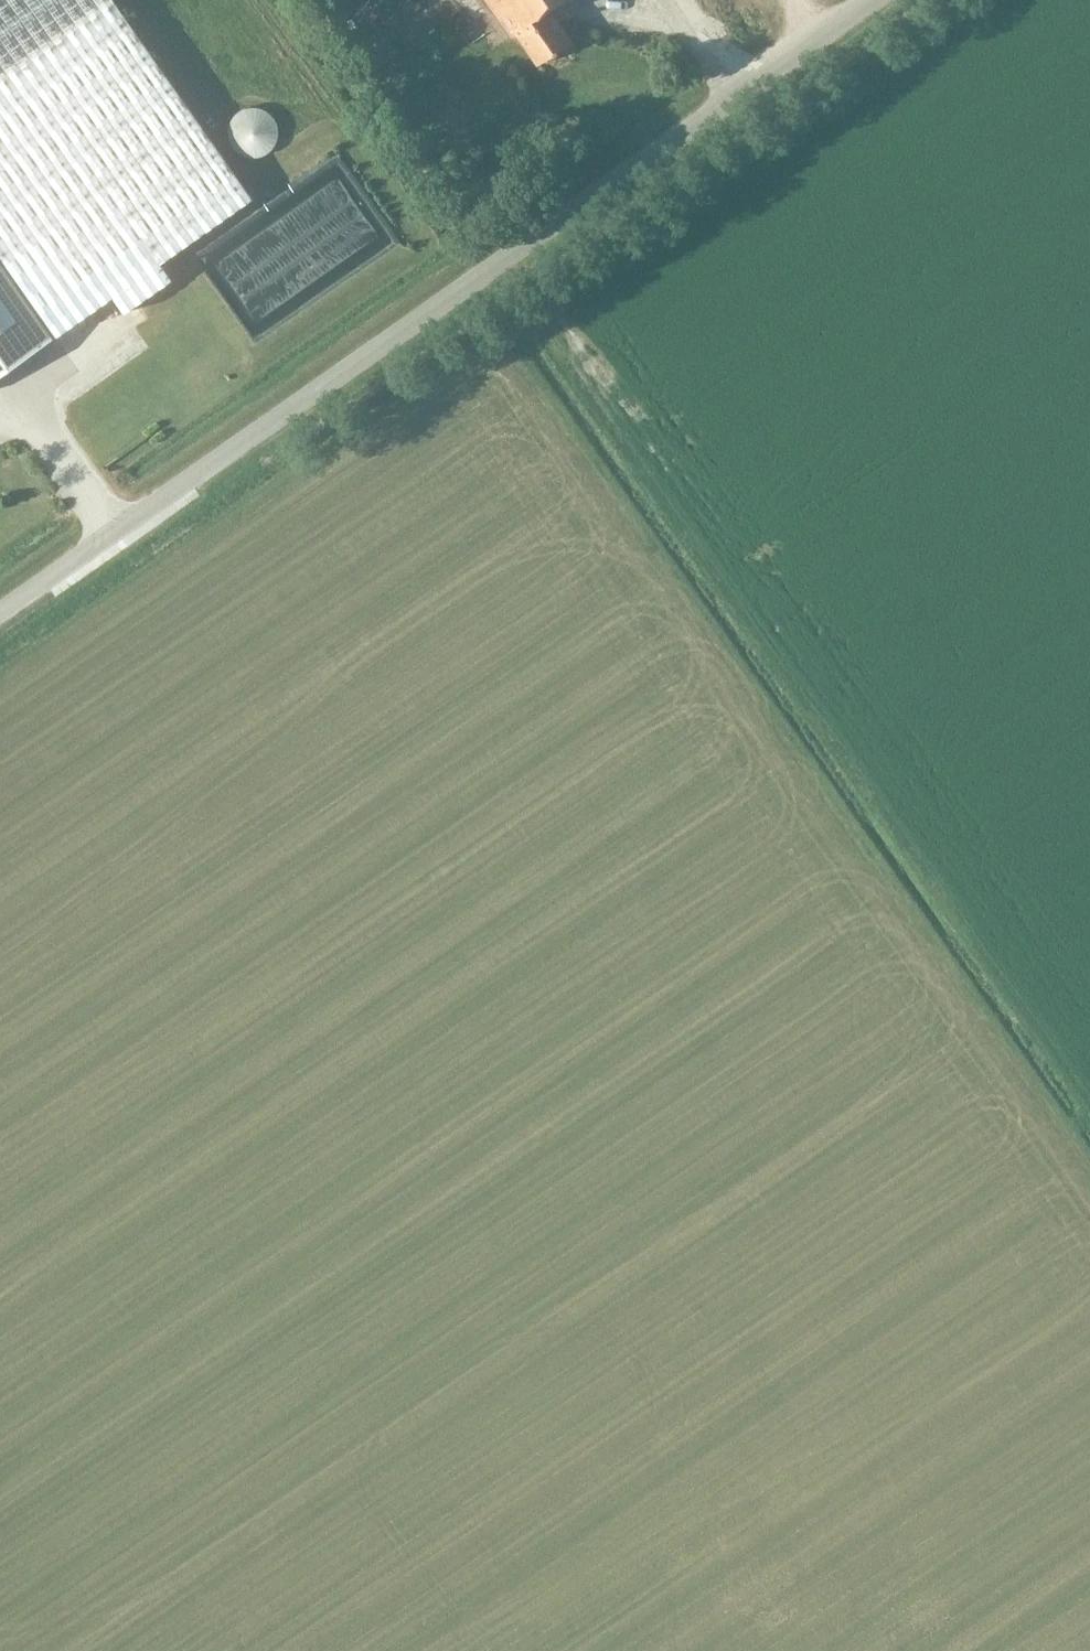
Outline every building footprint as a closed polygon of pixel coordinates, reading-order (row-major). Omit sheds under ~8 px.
[(111,296),(123,312),(171,279),(159,262),(252,198),(112,0),(0,0),(0,374),(111,296)] [(438,15),(450,24),(458,13),(465,18),(473,8),(463,0),(450,0),(438,15)] [(542,63),(573,42),(551,6),(559,0),(493,0),(516,32),(518,30),(542,63)] [(249,156),(253,157),(257,156),(262,155),(264,155),(267,152),(271,150),(274,146),(275,144),(277,140),(278,136),(278,132),(278,128),(277,126),(277,123),(275,119),(272,116),(271,114),(267,112),(264,109),(260,108),(257,107),(253,107),(251,107),(247,108),(243,109),(241,110),(237,113),(234,116),(233,118),(231,121),(229,126),(229,128),(228,132),(229,136),(230,140),(231,142),(233,146),(236,150),(239,152),(241,154),(245,155),(249,156)]
